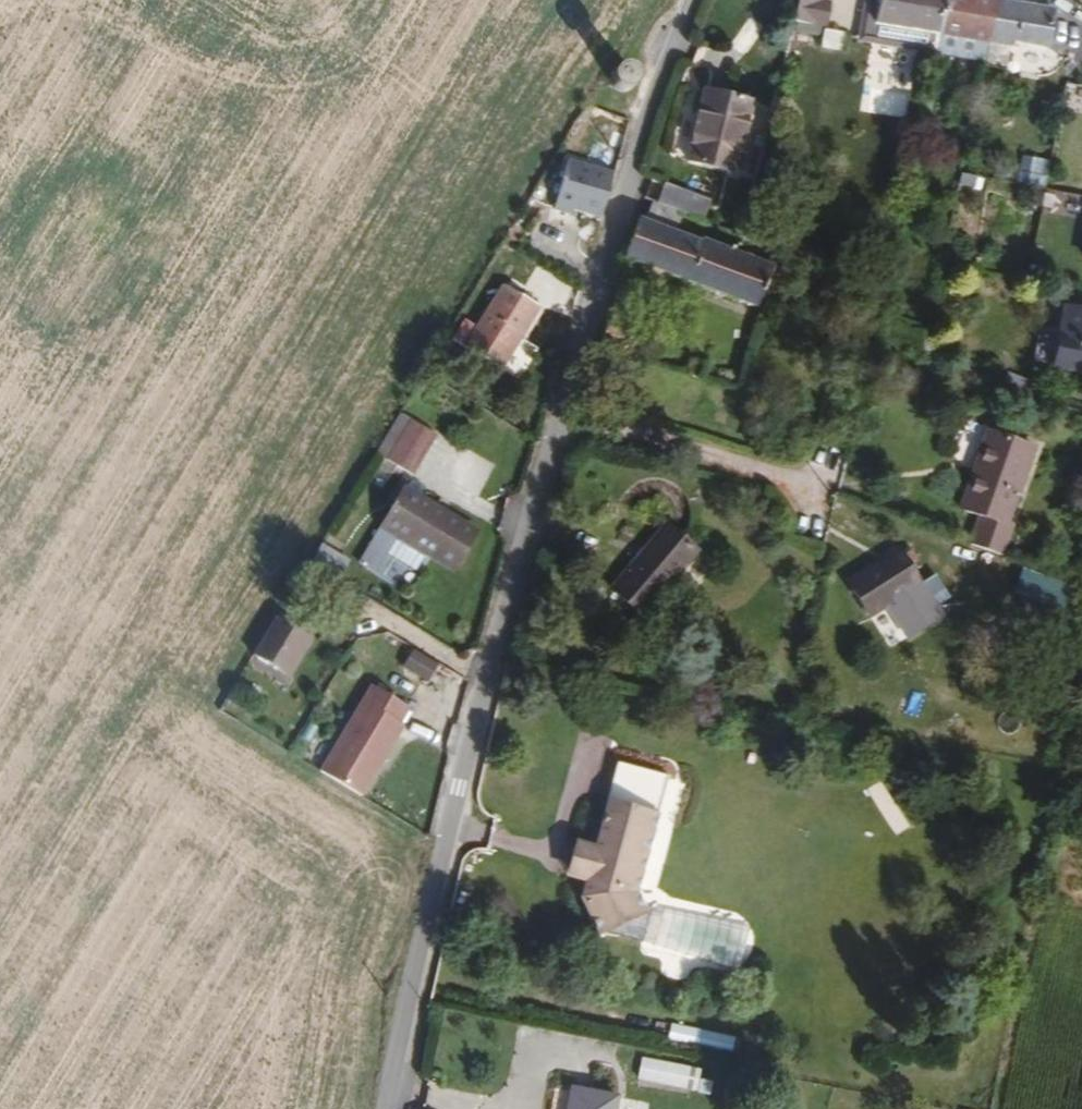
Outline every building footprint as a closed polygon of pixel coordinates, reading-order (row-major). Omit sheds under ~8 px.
[(811,17),(842,22),(848,0),(815,0),(811,17)] [(900,0),(888,0),(882,28),(893,30),(895,22),(900,0)] [(962,0),(900,0),(895,22),(956,33),(962,0)] [(1011,0),(962,0),(956,33),(1003,42),(1011,0)] [(1077,8),(1038,0),(1011,0),(1003,42),(1040,49),(1042,39),(1070,45),(1077,8)] [(956,33),(895,22),(893,30),(955,41),(956,33)] [(955,41),(893,30),(892,38),(953,49),(955,41)] [(806,78),(810,65),(799,62),(795,76),(806,78)] [(637,76),(634,70),(630,65),(624,63),(618,63),(612,65),(608,70),(606,75),(606,81),(608,87),(612,92),(618,94),(624,94),(630,92),(634,87),(637,82),(637,76)] [(752,166),(773,93),(721,79),(702,152),(752,166)] [(868,111),(908,115),(910,91),(871,87),(868,111)] [(561,164),(550,214),(598,224),(609,175),(561,164)] [(702,204),(709,188),(685,179),(677,194),(702,204)] [(784,270),(792,250),(722,225),(720,230),(698,222),(704,205),(702,204),(677,194),(672,192),(666,210),(658,208),(644,249),(766,297),(763,304),(782,311),(797,276),(784,270)] [(1025,241),(1027,207),(983,205),(981,238),(1025,241)] [(503,374),(540,312),(503,288),(465,351),(503,374)] [(1062,299),(1051,358),(1081,363),(1081,302),(1062,299)] [(388,460),(412,420),(402,414),(377,453),(388,460)] [(413,475),(437,435),(412,420),(388,460),(413,475)] [(1014,523),(1044,446),(1001,429),(987,465),(981,463),(965,507),(984,514),(973,541),(1010,555),(1020,526),(1014,523)] [(425,491),(411,482),(405,488),(420,497),(425,491)] [(478,531),(445,512),(443,516),(436,512),(438,508),(420,497),(405,488),(375,539),(392,549),(399,535),(421,548),(425,553),(454,570),(478,531)] [(655,607),(713,540),(682,512),(624,579),(655,607)] [(377,575),(392,549),(375,539),(360,566),(377,575)] [(336,578),(346,560),(321,544),(310,562),(314,564),(336,578)] [(970,590),(950,569),(937,582),(910,554),(867,596),(896,626),(939,584),(956,603),(970,590)] [(338,580),(336,578),(314,564),(302,585),(326,600),(338,580)] [(287,676),(310,638),(276,618),(254,656),(287,676)] [(426,682),(435,666),(412,651),(402,667),(426,682)] [(406,729),(401,726),(411,710),(376,688),(323,773),(362,797),(406,729)] [(632,875),(640,840),(645,820),(631,817),(641,757),(606,750),(588,829),(582,829),(573,862),(581,864),(578,879),(596,918),(607,913),(642,896),(639,890),(632,875)] [(645,820),(658,761),(641,757),(631,817),(645,820)] [(573,862),(582,829),(571,826),(563,860),(573,862)] [(640,921),(648,892),(639,890),(642,896),(607,913),(607,916),(640,921)] [(665,914),(665,908),(669,904),(680,902),(692,901),(648,892),(640,921),(607,916),(607,919),(691,934),(683,932),(673,928),(668,924),(665,914)] [(730,928),(729,918),(725,911),(717,907),(692,901),(680,902),(669,904),(665,908),(665,914),(668,924),(673,928),(683,932),(691,934),(710,938),(726,936),(728,933),(730,928)] [(731,942),(738,912),(717,907),(725,911),(729,918),(730,928),(728,933),(726,936),(710,938),(731,942)] [(734,1039),(671,1026),(668,1042),(731,1055),(734,1039)] [(641,1097),(645,1073),(629,1069),(624,1093),(641,1097)] [(670,1105),(675,1080),(645,1073),(641,1097),(670,1105)] [(613,1099),(570,1090),(566,1108),(611,1108),(613,1099)]
